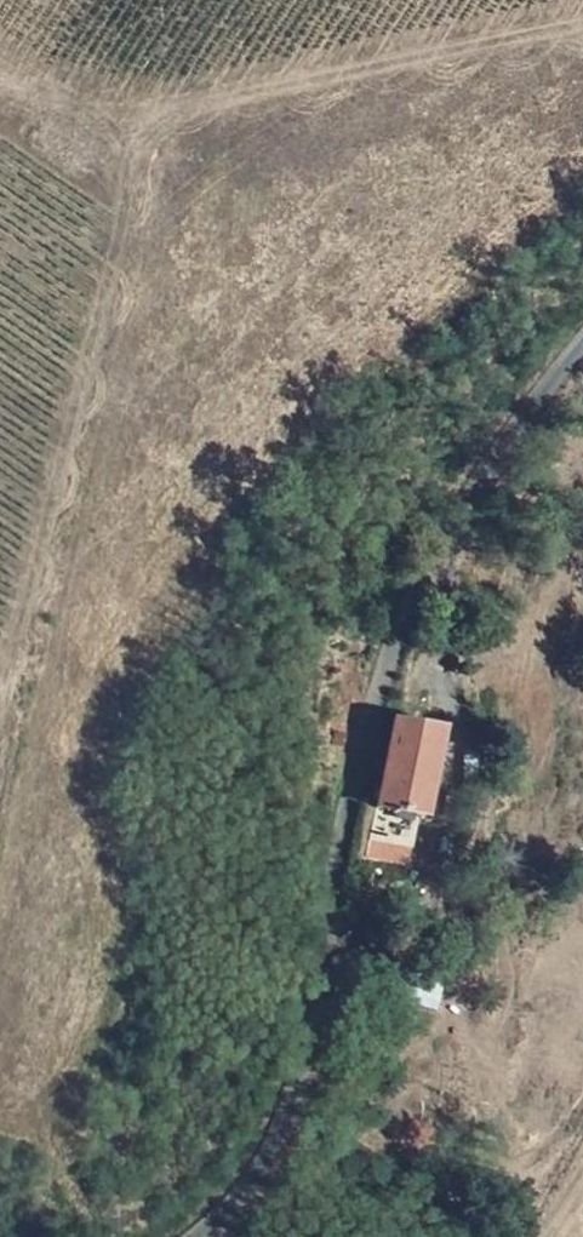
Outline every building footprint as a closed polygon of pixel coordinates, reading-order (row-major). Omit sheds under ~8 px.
[(369,745),(346,868),(387,875),(390,858),(396,860),(416,754),(369,745)]
